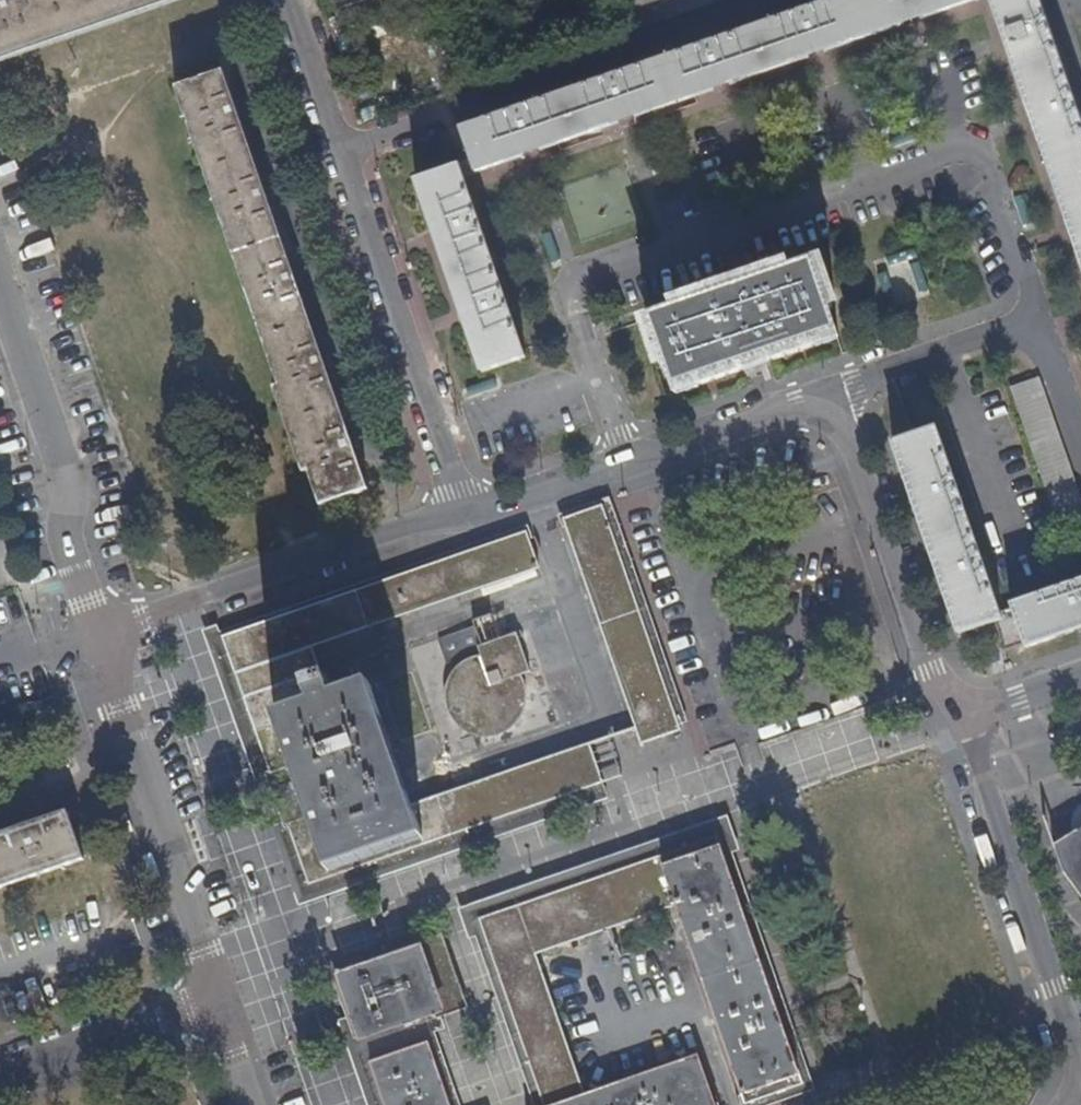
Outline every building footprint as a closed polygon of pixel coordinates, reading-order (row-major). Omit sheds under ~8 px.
[(177,0),(0,0),(0,61),(177,0)] [(447,129),(463,175),(492,165),(490,159),(541,142),(543,147),(587,132),(585,127),(637,109),(639,114),(681,100),(679,96),(732,78),(734,77),(735,82),(776,68),(775,63),(827,45),(829,51),(875,35),(874,30),(921,14),(922,18),(961,6),(959,0),(827,0),(447,129)] [(591,10),(622,0),(588,0),(591,10)] [(600,35),(708,0),(622,0),(591,10),(600,35)] [(1024,0),(973,0),(974,1),(981,22),(986,21),(1031,148),(1026,150),(1048,210),(1052,209),(1080,292),(1080,162),(1024,0)] [(208,73),(160,89),(309,506),(357,489),(315,372),(273,254),(229,132),(208,73)] [(445,169),(404,182),(414,212),(419,211),(464,342),(460,343),(470,374),(512,362),(445,169)] [(915,250),(882,259),(895,304),(928,295),(915,250)] [(636,319),(661,395),(824,340),(800,264),(776,272),(774,266),(656,305),(659,312),(636,319)] [(999,390),(1055,551),(1080,542),(1080,530),(1029,380),(999,390)] [(899,438),(881,445),(891,475),(896,473),(941,605),(937,607),(947,636),(965,630),(983,624),(993,652),(1012,646),(1014,650),(1044,640),(1042,636),(1080,623),(1080,576),(999,605),(1000,610),(988,614),(925,430),(899,438)] [(628,746),(669,732),(668,727),(671,726),(597,506),(549,522),(623,734),(628,746)] [(211,637),(221,675),(528,568),(515,532),(211,637)] [(481,611),(460,617),(462,626),(468,644),(483,639),(489,637),(481,611)] [(468,644),(462,626),(428,638),(436,662),(467,653),(468,656),(457,659),(447,666),(439,677),(435,691),(436,700),(439,713),(448,722),(458,730),(469,734),(479,733),(490,731),(500,725),(507,717),(512,707),(514,692),(513,686),(509,675),(519,670),(512,651),(489,658),(483,639),(468,644)] [(489,658),(512,651),(507,631),(489,637),(483,639),(489,658)] [(296,890),(593,789),(579,747),(403,807),(361,687),(325,698),(316,674),(308,670),(229,697),(255,773),(282,764),(298,812),(273,821),(296,890)] [(79,862),(62,813),(0,834),(0,889),(79,862)] [(1064,841),(1072,865),(1080,879),(1080,831),(1064,841)] [(699,1057),(576,1099),(530,961),(663,915),(729,1104),(750,1104),(792,1090),(706,843),(469,925),(532,1104),(716,1104),(699,1057)] [(326,982),(348,1047),(448,1014),(426,949),(326,982)] [(418,1047),(357,1068),(370,1104),(439,1104),(418,1047)]
